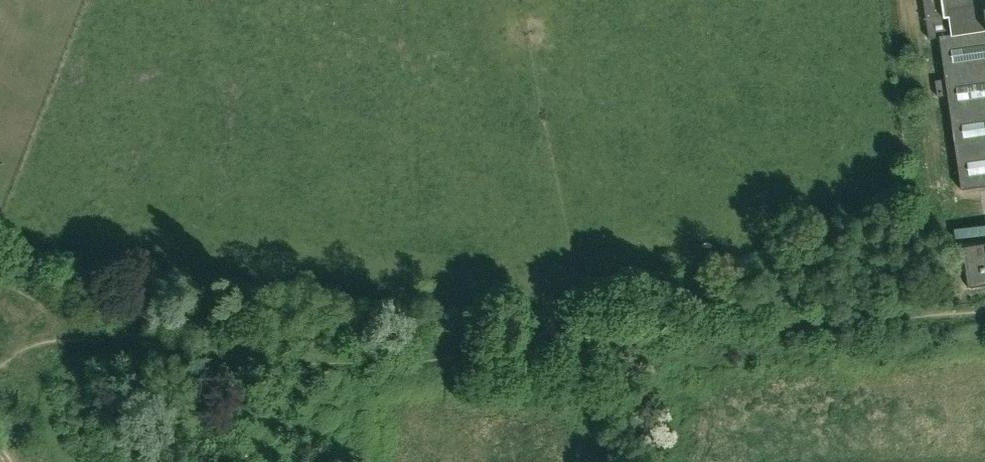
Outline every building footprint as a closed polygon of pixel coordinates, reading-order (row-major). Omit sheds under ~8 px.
[(929,38),(942,37),(948,79),(935,80),(937,96),(950,95),(964,190),(980,188),(984,187),(984,0),(923,0),(929,38)] [(984,286),(984,244),(965,246),(971,287),(984,286)]
